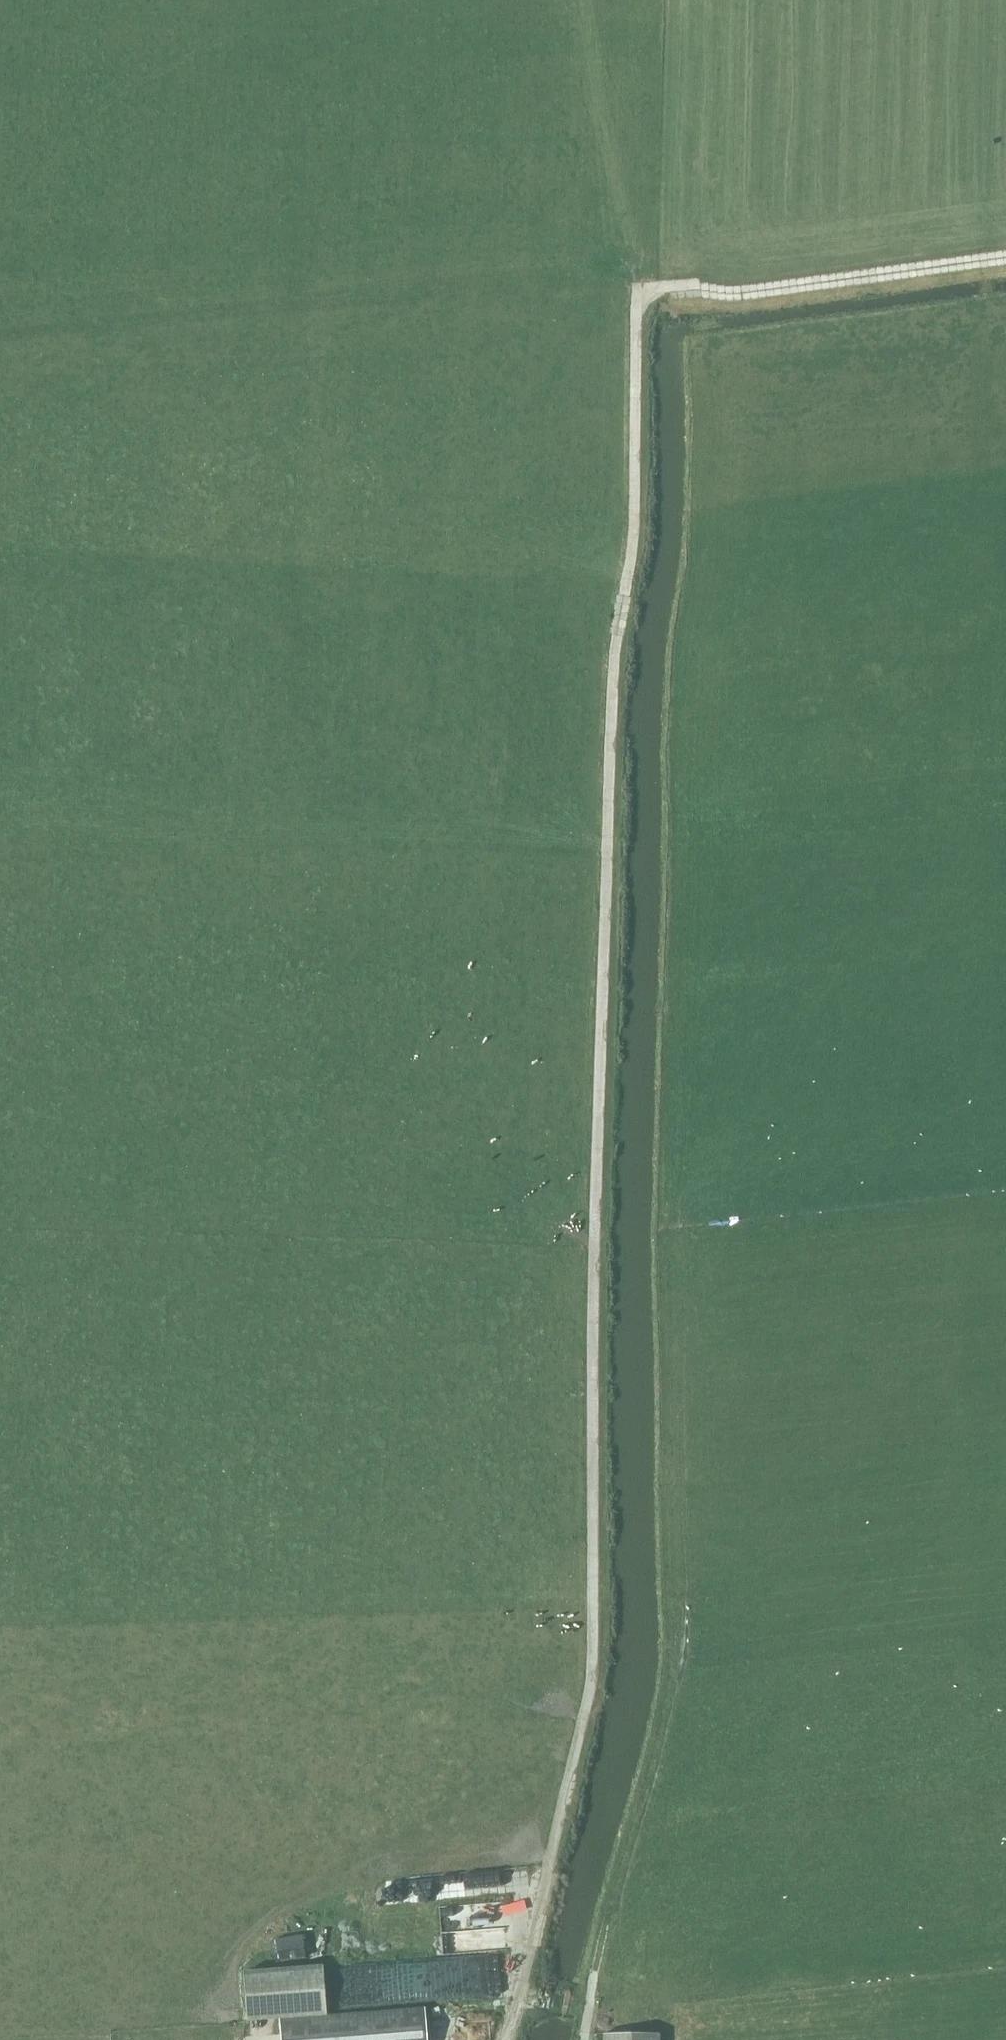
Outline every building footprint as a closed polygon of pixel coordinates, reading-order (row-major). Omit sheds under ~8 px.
[(306,1958),(302,1936),(276,1940),(279,1962),(306,1958)] [(280,2019),(281,2039),(428,2039),(425,2008),(328,2015),(324,1967),(244,1973),(247,2022),(280,2019)]
